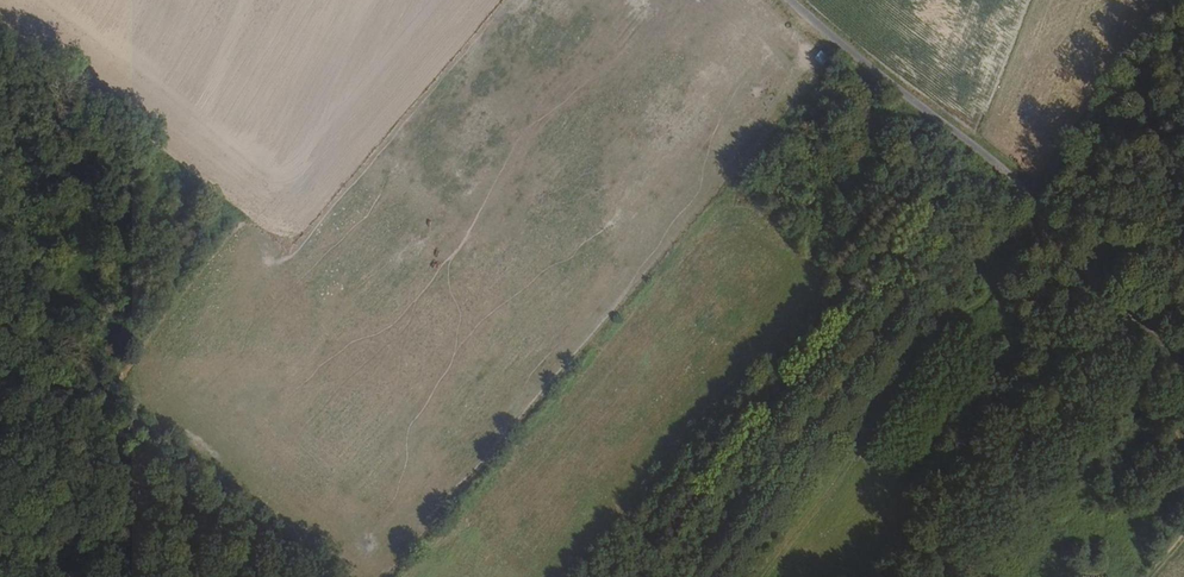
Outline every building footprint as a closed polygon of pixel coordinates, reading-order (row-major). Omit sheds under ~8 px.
[(820,53),(815,61),(823,67),(828,58),(820,53)]
